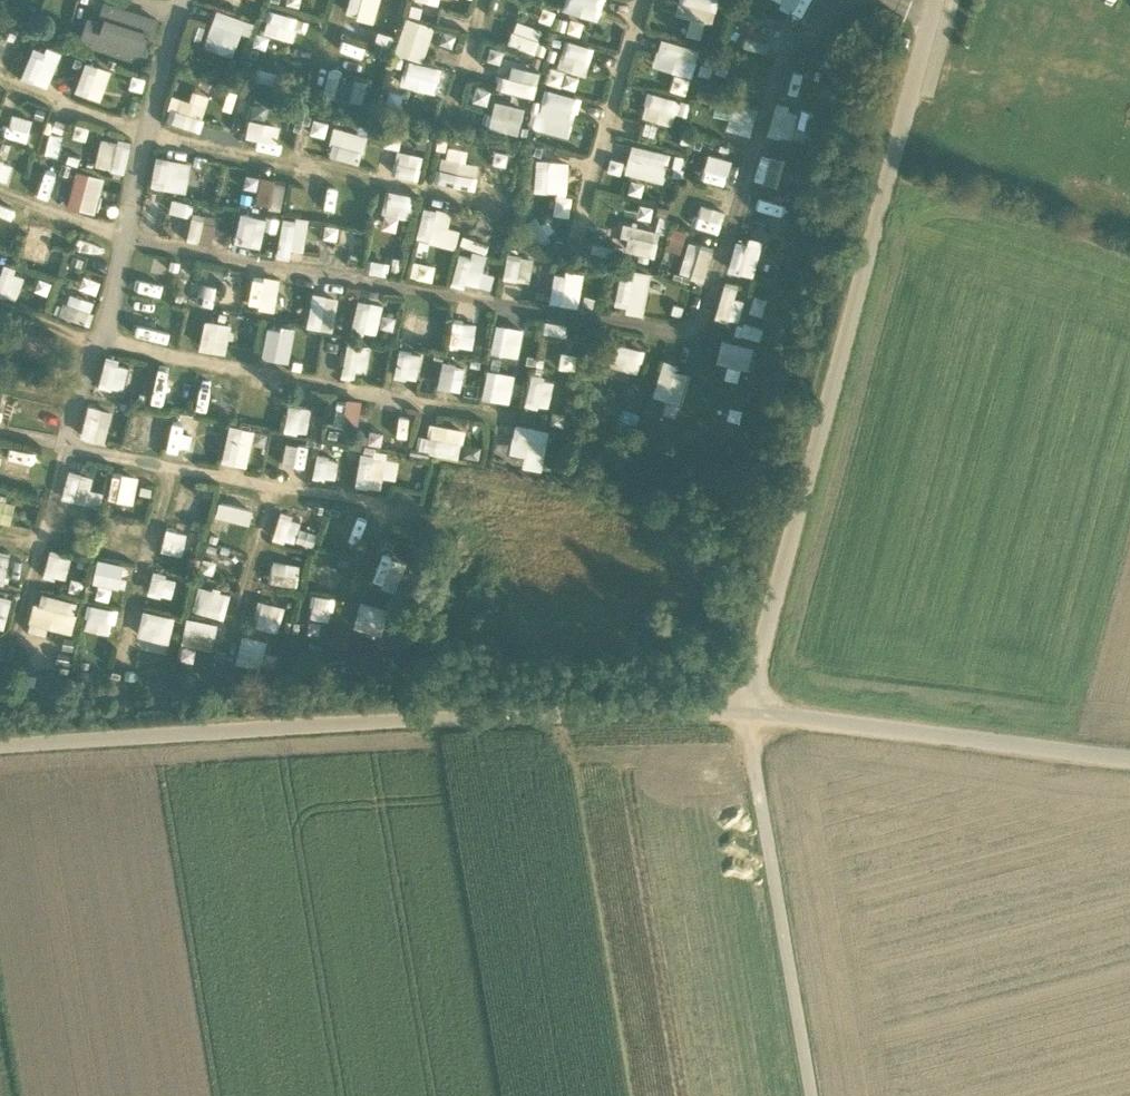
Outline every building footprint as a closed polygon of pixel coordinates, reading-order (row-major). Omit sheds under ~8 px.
[(374,22),(381,0),(351,0),(347,14),(374,22)] [(598,20),(604,0),(565,0),(563,9),(598,20)] [(675,10),(711,22),(719,0),(678,0),(675,10)] [(791,1),(786,0),(762,0),(760,8),(788,14),(791,1)] [(143,64),(157,23),(104,5),(97,25),(88,21),(81,43),(143,64)] [(242,31),(252,35),(256,23),(217,9),(204,47),(233,57),(242,31)] [(263,33),(299,42),(305,19),(269,9),(263,33)] [(686,33),(700,37),(705,20),(691,16),(686,33)] [(406,17),(395,53),(425,61),(435,25),(406,17)] [(536,51),(543,27),(515,19),(508,43),(536,51)] [(760,51),(764,41),(742,32),(738,42),(760,51)] [(653,64),(692,76),(700,48),(661,36),(653,64)] [(557,66),(587,74),(594,46),(565,38),(557,66)] [(343,41),(340,51),(363,57),(366,48),(343,41)] [(49,86),(60,52),(32,43),(22,77),(49,86)] [(405,59),(399,84),(436,93),(443,68),(405,59)] [(85,60),(76,91),(102,100),(112,68),(85,60)] [(499,75),(498,90),(536,94),(539,69),(512,66),(511,76),(499,75)] [(545,83),(577,87),(579,71),(547,67),(545,83)] [(255,82),(279,86),(281,72),(257,69),(255,82)] [(323,93),(362,105),(369,82),(330,70),(323,93)] [(675,72),(671,88),(686,92),(690,76),(675,72)] [(759,96),(760,76),(739,75),(738,95),(759,96)] [(531,126),(569,137),(581,96),(543,86),(531,126)] [(192,88),(189,98),(173,93),(165,119),(200,130),(211,94),(192,88)] [(675,112),(689,114),(691,98),(645,92),(642,118),(674,122),(675,112)] [(518,133),(525,107),(495,99),(488,126),(518,133)] [(732,100),(725,129),(751,135),(758,106),(732,100)] [(772,106),(769,135),(808,139),(811,110),(772,106)] [(27,140),(34,119),(14,112),(7,134),(27,140)] [(324,135),(329,121),(314,116),(310,131),(324,135)] [(249,118),(247,135),(256,137),(255,147),(278,150),(282,122),(249,118)] [(327,153),(360,162),(368,133),(336,124),(327,153)] [(58,154),(62,133),(51,131),(47,152),(58,154)] [(126,170),(131,140),(100,135),(96,166),(126,170)] [(663,182),(671,152),(632,142),(624,172),(663,182)] [(478,160),(467,160),(467,146),(441,145),(439,182),(477,184),(478,160)] [(418,178),(423,153),(398,147),(392,172),(418,178)] [(675,153),(671,175),(680,177),(685,155),(675,153)] [(753,180),(777,187),(785,159),(761,153),(753,180)] [(188,190),(191,159),(155,156),(152,186),(188,190)] [(536,158),(535,191),(555,191),(554,216),(569,216),(570,159),(536,158)] [(7,182),(13,163),(0,159),(0,180),(7,182)] [(96,212),(106,176),(76,168),(67,205),(96,212)] [(706,181),(729,184),(731,171),(708,168),(706,181)] [(282,206),(285,178),(259,175),(256,203),(282,206)] [(61,179),(54,200),(65,203),(71,183),(61,179)] [(398,228),(399,216),(413,217),(415,192),(385,189),(382,227),(398,228)] [(191,214),(194,202),(173,198),(170,210),(191,214)] [(11,231),(20,209),(0,201),(0,227),(11,231)] [(627,201),(625,214),(651,218),(654,205),(627,201)] [(461,226),(450,224),(453,210),(425,203),(417,236),(456,246),(461,226)] [(718,232),(725,210),(699,203),(693,225),(718,232)] [(260,246),(264,228),(276,230),(279,217),(240,210),(234,241),(260,246)] [(212,242),(216,214),(191,211),(188,239),(212,242)] [(277,250),(302,254),(309,218),(284,213),(277,250)] [(46,262),(55,227),(30,221),(21,256),(46,262)] [(652,254),(657,228),(623,223),(618,248),(652,254)] [(673,227),(667,248),(680,252),(686,231),(673,227)] [(461,245),(487,249),(489,239),(463,235),(461,245)] [(762,243),(736,237),(728,272),(754,278),(762,243)] [(680,275),(707,279),(713,246),(686,242),(680,275)] [(51,247),(48,262),(62,264),(65,249),(51,247)] [(484,269),(486,254),(459,249),(453,281),(492,288),(495,271),(484,269)] [(506,252),(505,278),(532,279),(533,253),(506,252)] [(366,270),(388,273),(389,260),(367,258),(366,270)] [(411,274),(432,279),(436,264),(415,259),(411,274)] [(16,300),(26,273),(4,264),(0,275),(0,294),(16,300)] [(619,268),(615,309),(646,312),(650,270),(619,268)] [(581,271),(551,270),(550,304),(580,305),(581,271)] [(79,287),(97,291),(101,278),(83,273),(79,287)] [(739,323),(744,301),(735,299),(738,285),(725,281),(716,318),(739,323)] [(198,301),(214,303),(216,283),(200,282),(198,301)] [(264,316),(287,320),(292,292),(268,288),(264,316)] [(69,289),(61,313),(88,322),(96,299),(69,289)] [(335,330),(338,294),(312,291),(308,327),(335,330)] [(754,296),(750,312),(763,316),(767,300),(754,296)] [(359,300),(352,324),(376,332),(384,307),(359,300)] [(409,311),(403,333),(428,340),(434,318),(409,311)] [(200,348),(228,352),(233,322),(204,318),(200,348)] [(542,331),(566,333),(567,321),(543,319),(542,331)] [(472,350),(475,324),(452,321),(448,347),(472,350)] [(495,351),(519,356),(525,327),(500,322),(495,351)] [(737,322),(735,335),(760,340),(763,327),(737,322)] [(264,359),(292,360),(294,328),(265,327),(264,359)] [(341,376),(355,379),(357,369),(367,371),(372,346),(348,341),(341,376)] [(717,366),(726,367),(724,381),(746,384),(751,346),(721,342),(717,366)] [(609,370),(641,374),(644,348),(612,344),(609,370)] [(394,375),(417,380),(422,352),(399,347),(394,375)] [(576,369),(577,353),(561,352),(560,368),(576,369)] [(99,383),(122,390),(130,365),(107,358),(99,383)] [(442,360),(437,387),(462,390),(466,364),(442,360)] [(690,376),(675,372),(677,365),(664,361),(654,398),(682,406),(690,376)] [(515,376),(488,371),(484,397),(510,402),(515,376)] [(551,408),(554,377),(530,375),(527,405),(551,408)] [(219,409),(220,377),(194,376),(193,408),(219,409)] [(270,422),(272,404),(277,405),(279,388),(247,384),(243,419),(270,422)] [(335,423),(360,424),(361,400),(336,399),(335,423)] [(324,418),(312,418),(313,404),(288,403),(286,431),(323,432),(324,418)] [(107,442),(112,407),(87,404),(82,439),(107,442)] [(174,409),(167,440),(193,446),(200,415),(174,409)] [(460,457),(464,427),(430,422),(428,435),(419,434),(416,451),(460,457)] [(514,424),(510,466),(544,469),(548,427),(514,424)] [(227,425),(224,463),(250,465),(253,427),(227,425)] [(285,441),(282,465),(306,467),(308,444),(285,441)] [(7,447),(3,471),(29,475),(32,450),(7,447)] [(382,490),(384,478),(397,480),(400,457),(361,451),(356,486),(382,490)] [(314,479),(339,485),(344,462),(320,456),(314,479)] [(104,491),(91,488),(94,476),(69,470),(62,498),(100,507),(104,491)] [(133,504),(140,476),(115,470),(108,498),(133,504)] [(176,491),(172,512),(191,516),(196,496),(176,491)] [(221,492),(218,519),(250,522),(253,495),(221,492)] [(0,496),(0,521),(13,521),(13,496),(0,496)] [(278,515),(274,540),(297,544),(302,519),(278,515)] [(161,554),(186,559),(190,536),(165,531),(161,554)] [(11,553),(0,550),(0,583),(4,584),(11,553)] [(49,552),(44,577),(67,581),(71,556),(49,552)] [(373,584),(398,592),(407,562),(381,554),(373,584)] [(273,559),(268,581),(296,587),(301,565),(273,559)] [(118,588),(124,567),(98,561),(93,582),(118,588)] [(315,587),(338,591),(341,569),(319,565),(315,587)] [(173,599),(177,576),(153,572),(149,595),(173,599)] [(192,610),(225,618),(231,592),(199,584),(192,610)] [(39,592),(30,631),(48,636),(50,629),(72,634),(80,602),(39,592)] [(309,592),(303,615),(328,623),(335,599),(309,592)] [(4,629),(12,598),(0,595),(0,628),(4,629)] [(259,599),(252,626),(278,633),(285,606),(259,599)] [(360,602),(354,629),(383,634),(389,607),(360,602)] [(88,606),(86,630),(112,633),(115,609),(88,606)] [(167,655),(176,617),(145,610),(136,648),(167,655)] [(214,650),(217,622),(186,618),(183,646),(214,650)] [(261,669),(268,641),(243,634),(236,663),(261,669)]
